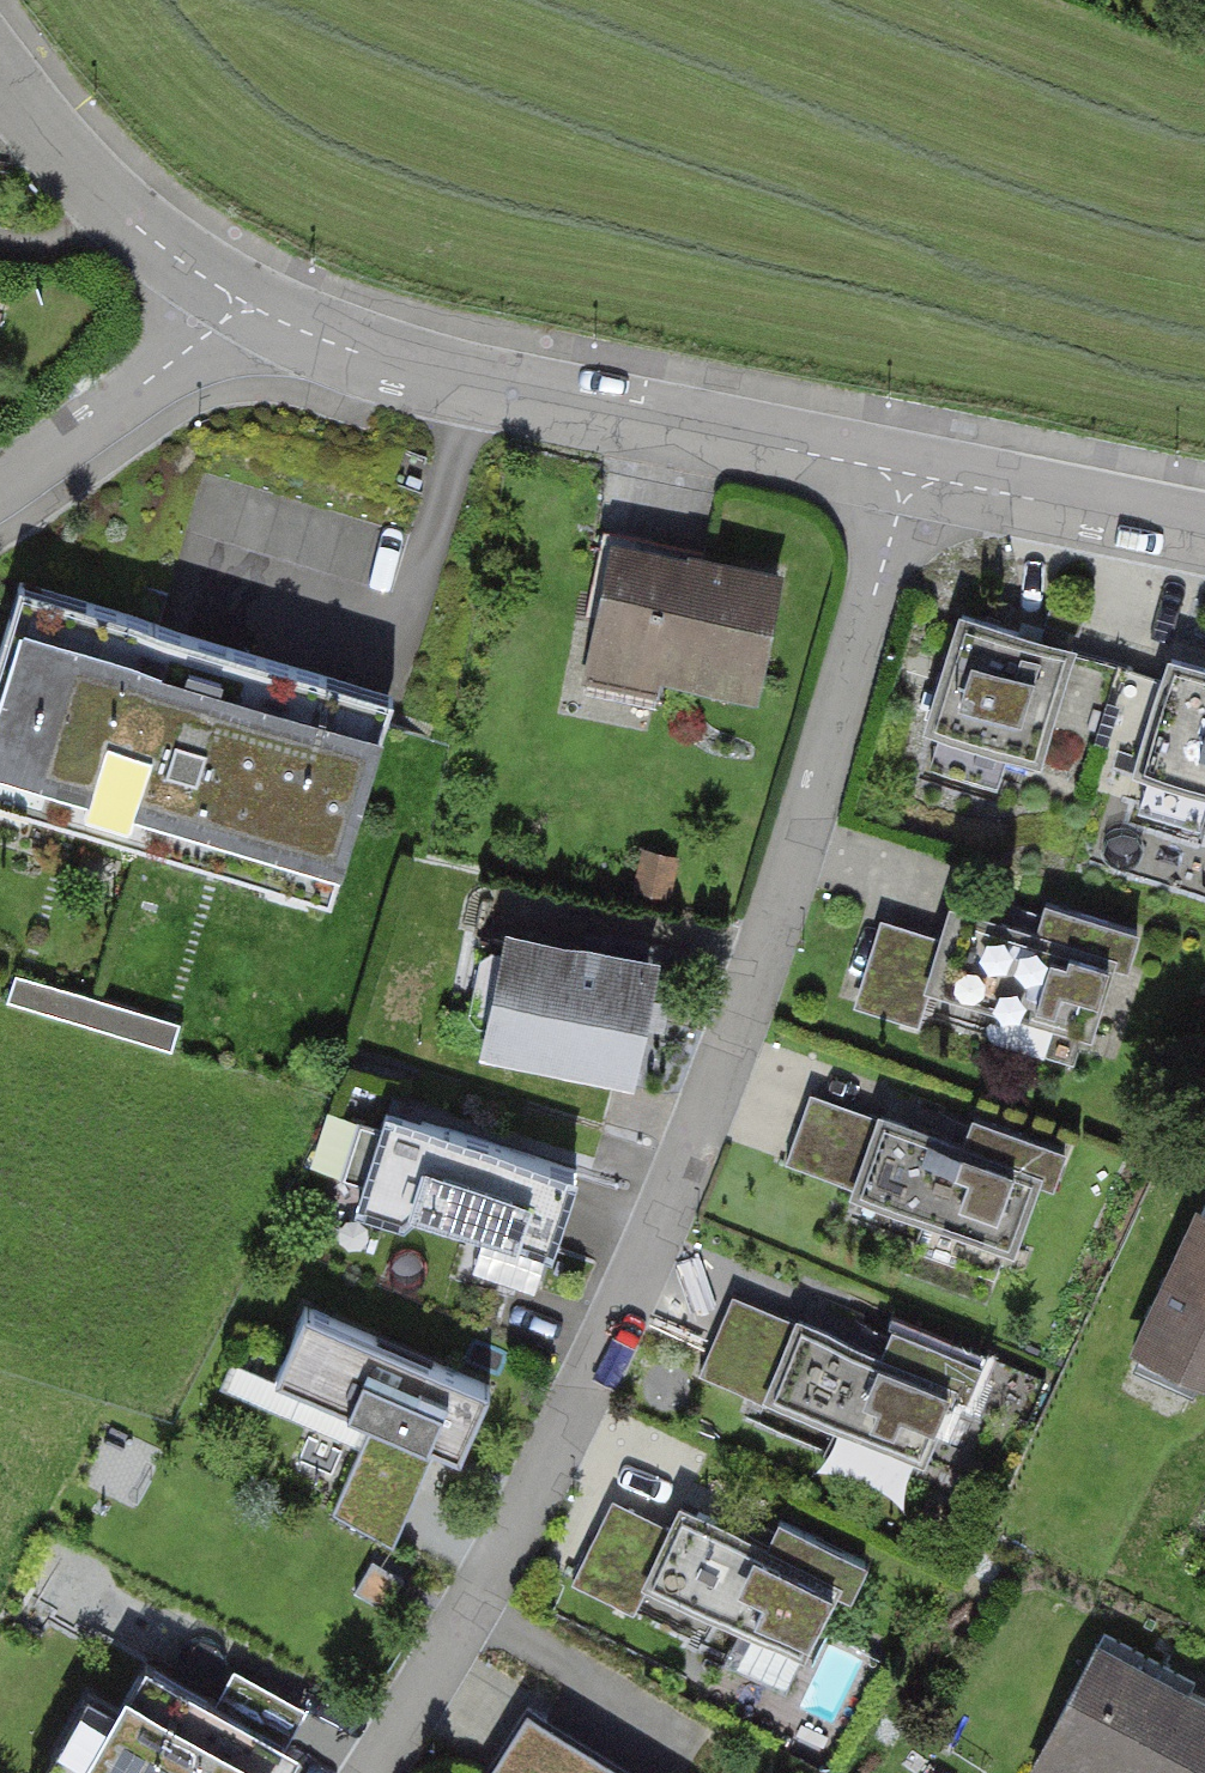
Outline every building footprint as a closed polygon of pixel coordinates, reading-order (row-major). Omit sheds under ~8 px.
[(780,570),(618,533),(587,668),(749,705),(780,570)] [(16,596),(0,654),(0,790),(336,883),(388,699),(16,596)] [(1068,649),(943,614),(899,772),(1024,807),(1068,649)] [(1152,669),(1096,855),(1204,887),(1204,684),(1152,669)] [(1128,953),(957,899),(924,1006),(1095,1060),(1128,953)] [(659,947),(504,912),(476,1037),(631,1072),(659,947)] [(935,942),(877,924),(851,1009),(909,1027),(935,942)] [(172,1036),(179,1010),(60,977),(53,1003),(172,1036)] [(870,1120),(808,1098),(784,1167),(846,1189),(870,1120)] [(478,1152),(375,1122),(351,1207),(453,1236),(478,1152)] [(1040,1180),(876,1123),(851,1195),(1015,1253),(1040,1180)] [(581,1182),(478,1152),(453,1236),(556,1266),(581,1182)] [(1201,1217),(1129,1365),(1204,1401),(1204,1219),(1201,1217)] [(787,1323),(731,1299),(698,1377),(753,1400),(787,1323)] [(491,1397),(298,1320),(265,1402),(459,1479),(491,1397)] [(952,1390),(791,1325),(760,1401),(920,1467),(952,1390)] [(425,1479),(365,1450),(333,1516),(393,1544),(425,1479)] [(671,1527),(627,1506),(588,1587),(632,1608),(671,1527)] [(766,1548),(681,1507),(671,1527),(647,1577),(801,1650),(833,1585),(850,1594),(865,1561),(779,1520),(766,1548)] [(1194,1610),(1204,1616),(1204,1589),(1194,1610)] [(1085,1657),(1024,1771),(1028,1772),(1204,1772),(1204,1721),(1085,1657)] [(145,1663),(119,1708),(88,1690),(50,1757),(78,1772),(265,1772),(301,1709),(236,1672),(218,1704),(145,1663)] [(527,1705),(485,1772),(639,1772),(527,1705)]
